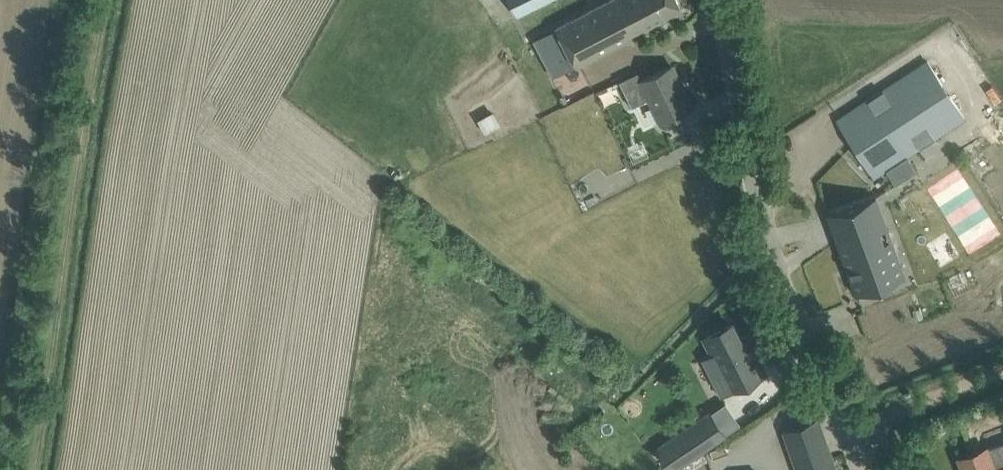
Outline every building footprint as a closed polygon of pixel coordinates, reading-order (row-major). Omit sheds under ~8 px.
[(548,0),(511,0),(518,14),(548,0)] [(556,28),(562,39),(574,61),(576,66),(665,19),(683,9),(678,0),(608,0),(556,28)] [(875,176),(892,165),(966,117),(929,60),(838,119),(875,176)] [(638,71),(621,79),(626,90),(634,106),(650,98),(661,121),(671,116),(689,107),(678,83),(680,82),(672,65),(654,74),(642,79),(638,71)] [(991,159),(1002,177),(1002,152),(991,159)] [(883,193),(834,211),(863,292),(912,274),(883,193)] [(731,388),(765,371),(747,336),(741,340),(733,325),(706,339),(731,388)] [(661,446),(675,467),(722,436),(707,414),(661,446)] [(819,418),(784,431),(798,469),(838,469),(819,418)] [(987,449),(986,447),(960,457),(965,469),(995,469),(994,468),(1002,465),(1002,443),(987,449)]
